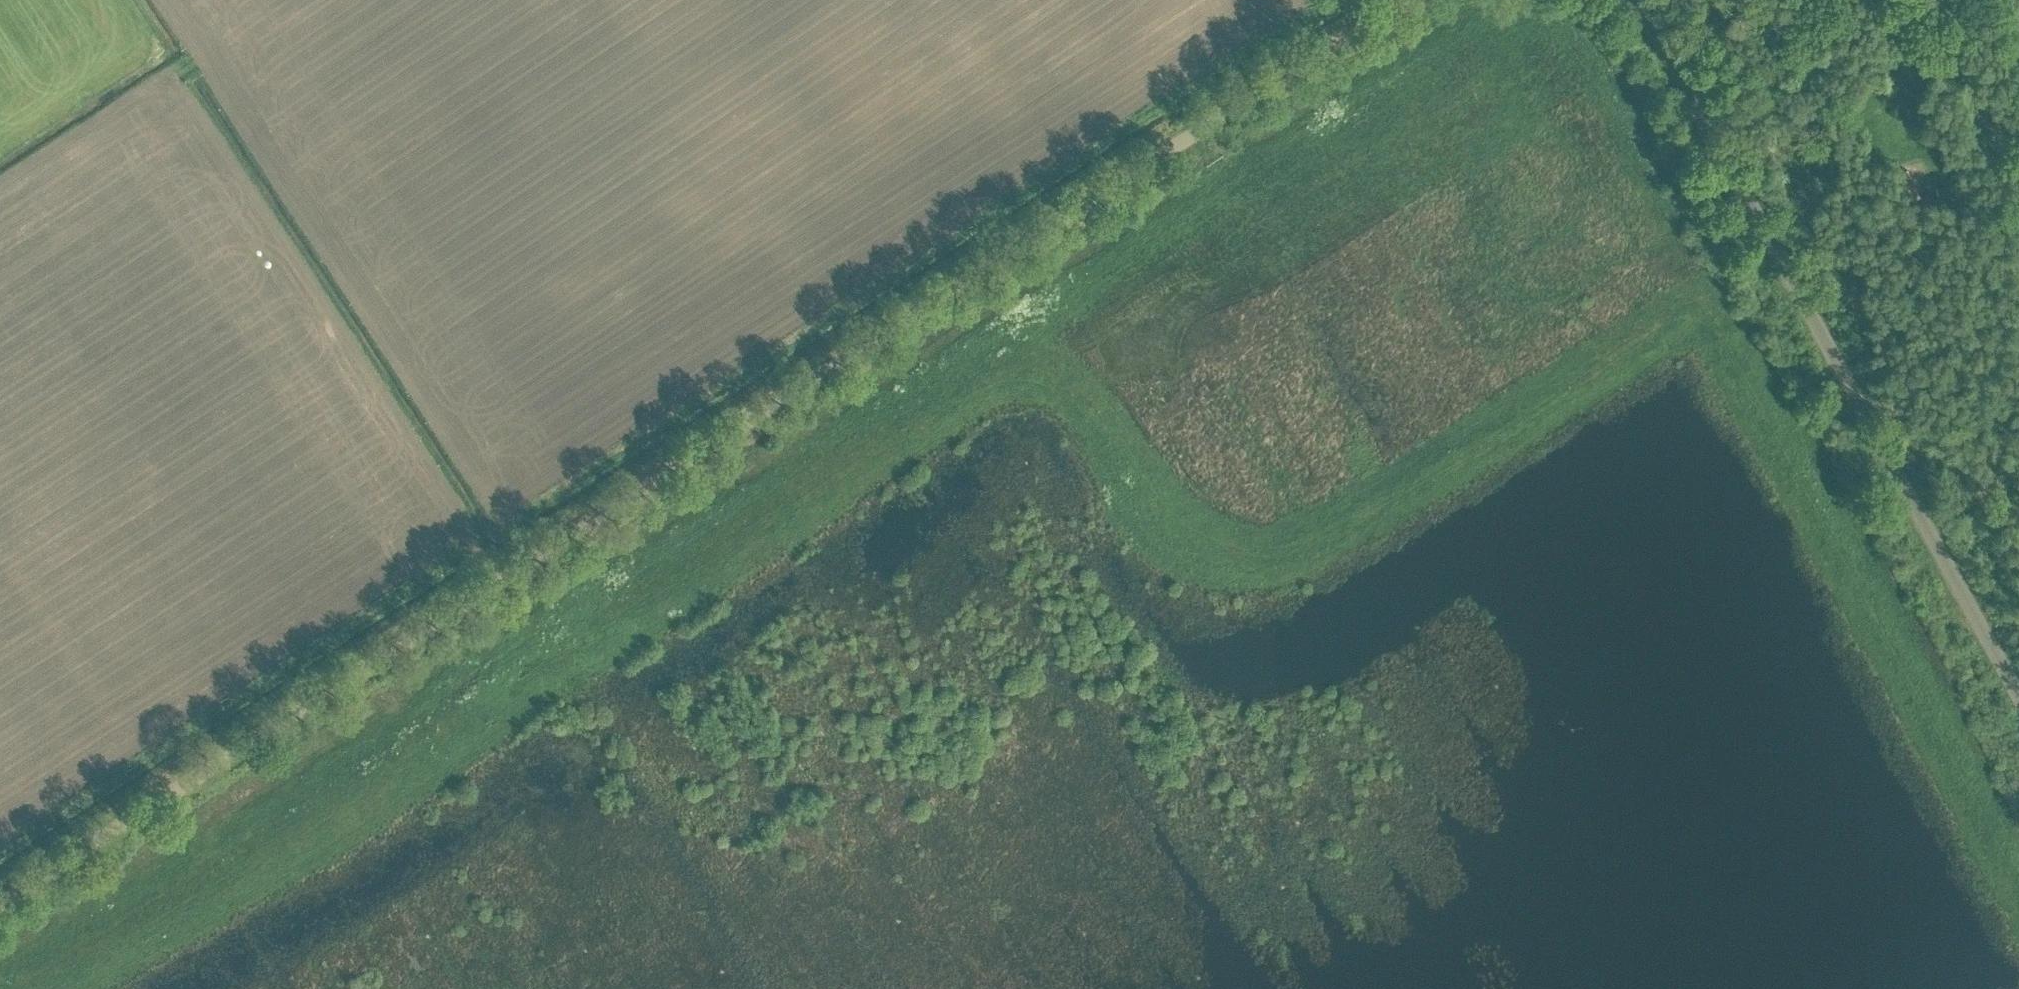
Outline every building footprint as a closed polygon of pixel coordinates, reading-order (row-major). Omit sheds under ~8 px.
[(1932,193),(1923,170),(1910,176),(1908,170),(1894,176),(1896,181),(1894,182),(1903,205),(1932,193)]
